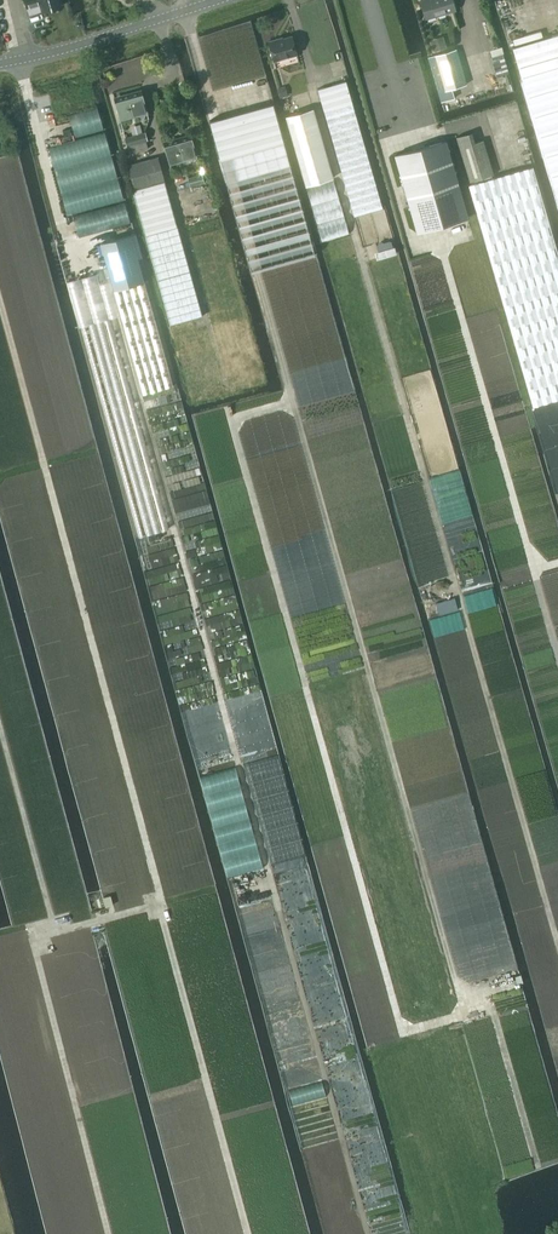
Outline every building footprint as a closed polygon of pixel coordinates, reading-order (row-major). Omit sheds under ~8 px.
[(42,11),(61,6),(59,0),(38,0),(42,11)] [(425,19),(455,10),(452,0),(422,0),(420,1),(425,19)] [(512,47),(521,77),(557,204),(557,33),(512,47)] [(296,54),(291,36),(274,40),(274,39),(267,41),(273,61),(296,54)] [(442,38),(430,42),(433,52),(445,49),(442,38)] [(456,49),(429,57),(442,101),(453,98),(450,88),(466,84),(456,49)] [(507,73),(504,62),(493,65),(496,76),(507,73)] [(345,81),(317,89),(353,216),(381,208),(345,81)] [(286,96),(284,87),(277,89),(280,97),(286,96)] [(114,101),(119,119),(147,111),(142,93),(114,101)] [(247,110),(209,120),(220,159),(228,188),(251,272),(315,254),(283,141),(272,102),(247,110)] [(285,116),(291,139),(305,186),(332,178),(318,130),(312,108),(285,116)] [(127,146),(129,154),(148,148),(146,141),(147,141),(145,133),(125,138),(127,146)] [(164,144),(169,163),(196,155),(191,137),(164,144)] [(445,140),(443,141),(394,155),(416,232),(467,217),(445,140)] [(459,147),(469,181),(492,174),(482,140),(474,142),(459,147)] [(127,165),(133,188),(164,180),(158,157),(127,165)] [(204,182),(210,180),(205,163),(200,164),(204,182)] [(468,184),(483,237),(532,405),(557,397),(557,255),(532,166),(468,184)] [(188,178),(190,186),(204,182),(202,175),(188,178)] [(133,188),(132,188),(145,234),(170,325),(202,316),(177,225),(164,180),(133,188)] [(100,243),(113,290),(133,362),(142,394),(172,386),(163,354),(144,282),(131,235),(100,243)] [(391,241),(377,245),(378,251),(392,247),(391,241)] [(378,254),(380,260),(394,256),(393,250),(378,254)] [(110,318),(80,326),(97,389),(137,537),(147,534),(169,528),(128,381),(110,318)] [(537,546),(542,562),(555,558),(550,542),(537,546)] [(424,605),(427,618),(458,609),(454,597),(424,605)] [(235,767),(200,776),(228,877),(263,867),(235,767)] [(102,897),(105,906),(112,904),(110,895),(102,897)] [(492,984),(495,993),(513,988),(511,979),(492,984)]
